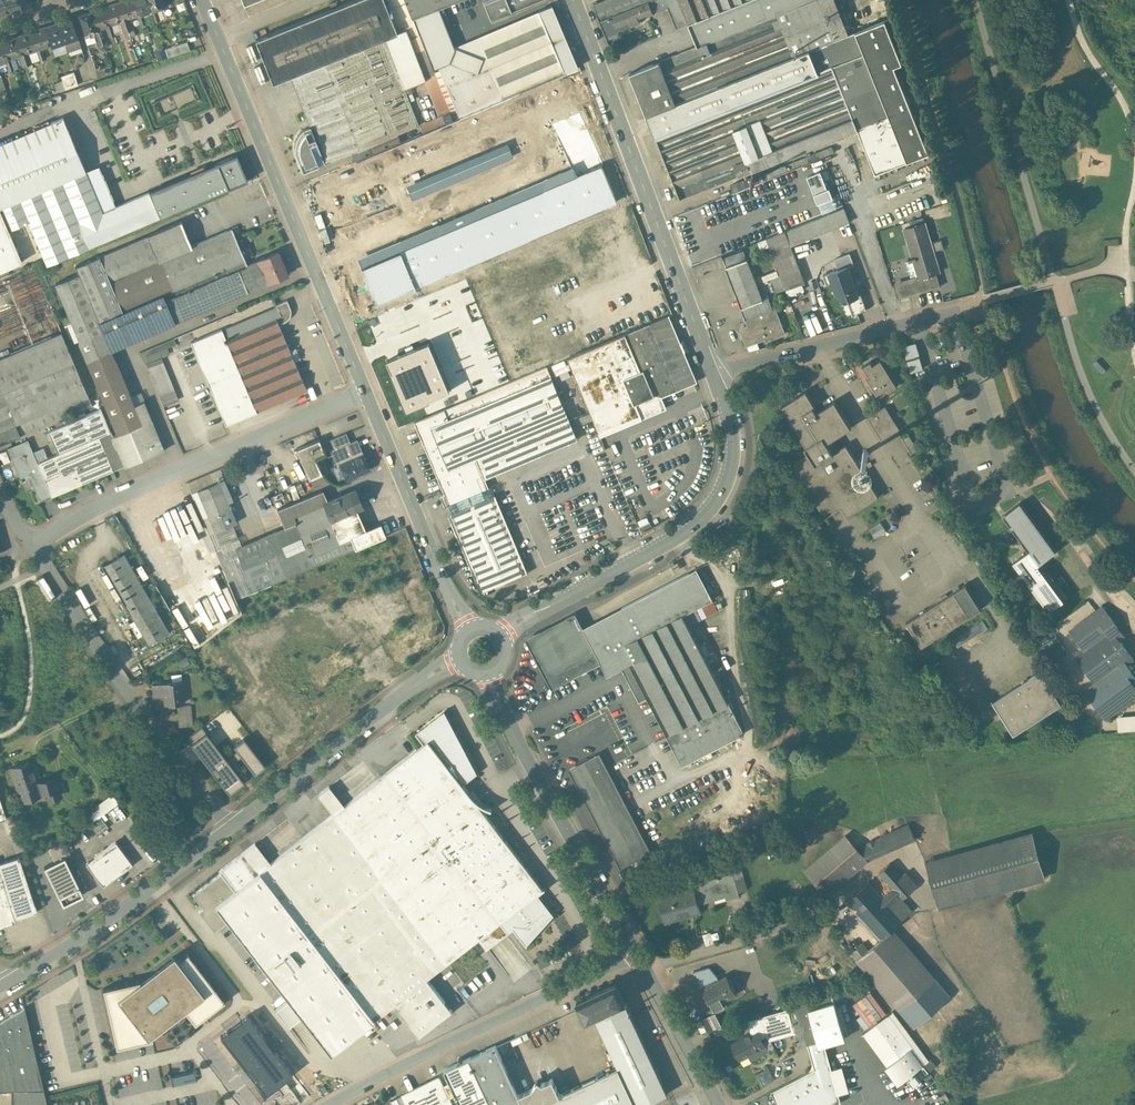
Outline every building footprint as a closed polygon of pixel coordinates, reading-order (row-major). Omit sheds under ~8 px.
[(4,0),(0,0),(0,13),(8,11),(4,0)] [(8,11),(26,5),(24,0),(4,0),(8,11)] [(118,2),(124,20),(129,18),(138,15),(133,0),(123,0),(118,2)] [(138,15),(142,14),(151,11),(148,0),(133,0),(138,15)] [(151,11),(156,9),(165,6),(163,0),(148,0),(151,11)] [(244,4),(248,15),(286,0),(254,0),(244,4)] [(401,42),(385,0),(354,0),(255,39),(272,82),(289,76),(294,87),(362,61),(357,49),(384,38),(403,88),(425,80),(432,98),(442,93),(418,35),(401,42)] [(401,42),(418,35),(412,18),(409,13),(410,12),(406,0),(385,0),(401,42)] [(410,12),(409,13),(412,18),(458,0),(406,0),(410,12)] [(483,2),(490,20),(540,0),(489,0),(483,2)] [(594,4),(600,21),(644,3),(652,0),(604,0),(594,4)] [(644,3),(648,13),(649,15),(672,7),(669,1),(666,2),(665,0),(652,0),(644,3)] [(680,0),(665,0),(666,2),(669,1),(672,7),(677,19),(674,20),(677,28),(689,23),(680,0)] [(689,23),(699,46),(778,14),(795,56),(809,50),(835,40),(819,0),(680,0),(689,23)] [(836,0),(819,0),(835,40),(849,34),(836,0)] [(118,2),(105,6),(111,24),(120,21),(124,20),(118,2)] [(644,3),(600,21),(604,33),(617,28),(618,31),(641,22),(638,16),(648,13),(644,3)] [(105,6),(91,11),(97,29),(106,26),(111,24),(105,6)] [(159,20),(156,9),(151,11),(155,21),(159,20)] [(91,11),(78,15),(84,34),(93,30),(97,29),(91,11)] [(142,14),(138,15),(141,26),(146,24),(142,14)] [(699,46),(630,73),(647,115),(676,103),(718,86),(795,56),(778,14),(699,46)] [(71,18),(44,27),(50,45),(51,48),(65,43),(78,39),(71,18)] [(133,29),(129,18),(124,20),(128,30),(133,29)] [(128,30),(124,20),(120,21),(123,32),(128,30)] [(858,128),(857,128),(875,174),(929,152),(894,66),(902,63),(885,20),(856,32),(889,115),(858,128)] [(111,24),(106,26),(110,36),(114,35),(111,24)] [(44,27),(31,31),(37,49),(42,48),(50,45),(44,27)] [(101,40),(97,29),(93,30),(96,41),(101,40)] [(31,31),(18,36),(24,54),(28,52),(37,49),(31,31)] [(835,40),(809,50),(818,71),(832,66),(858,128),(889,115),(856,32),(849,34),(835,40)] [(18,36),(4,40),(10,58),(19,55),(24,54),(18,36)] [(362,61),(294,87),(310,126),(303,128),(296,138),(294,148),(297,158),(302,172),(354,151),(418,126),(403,88),(384,38),(357,49),(362,61)] [(78,39),(65,43),(67,50),(81,46),(78,39)] [(0,42),(0,62),(5,60),(10,58),(4,40),(0,42)] [(187,41),(166,48),(169,57),(190,50),(187,41)] [(482,58),(454,47),(448,61),(438,66),(459,117),(503,99),(489,67),(480,64),(482,58)] [(45,58),(42,48),(37,49),(40,60),(45,58)] [(795,56),(718,86),(727,108),(726,109),(750,170),(738,175),(857,128),(858,128),(832,66),(818,71),(809,50),(795,56)] [(32,63),(28,52),(24,54),(27,64),(32,63)] [(27,64),(24,54),(19,55),(22,66),(27,64)] [(13,69),(10,58),(5,60),(9,70),(13,69)] [(110,65),(96,70),(98,77),(112,73),(110,65)] [(74,72),(61,76),(62,80),(65,88),(65,89),(78,84),(74,72)] [(62,80),(54,83),(56,91),(65,88),(62,80)] [(157,89),(166,110),(173,107),(176,106),(172,96),(188,90),(188,89),(191,88),(187,80),(157,89)] [(205,82),(197,86),(195,83),(192,84),(193,87),(191,88),(188,89),(192,99),(195,104),(211,97),(205,82)] [(718,86),(676,103),(684,125),(709,187),(738,175),(750,170),(726,109),(727,108),(718,86)] [(188,90),(172,96),(176,106),(192,99),(188,90)] [(453,119),(442,93),(432,98),(439,117),(442,115),(445,123),(453,119)] [(676,103),(647,115),(655,137),(684,125),(676,103)] [(175,112),(173,107),(166,110),(171,122),(182,117),(179,110),(175,112)] [(418,126),(354,151),(357,160),(445,123),(442,115),(439,117),(418,126)] [(0,144),(0,210),(8,230),(29,221),(47,265),(89,246),(78,221),(102,211),(85,172),(86,171),(63,117),(0,144)] [(684,125),(655,137),(680,198),(709,187),(684,125)] [(846,140),(839,143),(841,149),(849,146),(846,140)] [(507,143),(406,185),(412,198),(513,156),(507,143)] [(236,154),(217,162),(217,163),(228,187),(228,188),(248,180),(236,154)] [(217,163),(149,191),(159,216),(228,187),(217,163)] [(577,174),(398,250),(413,286),(616,201),(601,164),(577,174)] [(786,164),(764,173),(766,179),(788,170),(786,164)] [(357,257),(360,265),(398,250),(577,174),(573,166),(357,257)] [(820,171),(807,177),(818,204),(833,197),(829,188),(827,188),(820,171)] [(763,172),(730,185),(733,192),(744,188),(766,179),(764,173),(763,172)] [(102,211),(78,221),(89,246),(159,216),(149,191),(102,211)] [(22,262),(8,230),(0,210),(0,271),(22,262)] [(923,217),(911,221),(912,226),(925,223),(923,217)] [(180,221),(147,235),(147,236),(158,260),(191,246),(185,233),(180,221)] [(912,226),(905,229),(913,256),(908,258),(909,260),(906,261),(911,277),(919,275),(919,277),(936,272),(936,271),(939,270),(933,251),(944,248),(941,239),(931,242),(925,223),(912,226)] [(191,246),(158,260),(147,236),(75,266),(79,273),(99,321),(122,311),(122,312),(146,302),(149,307),(166,300),(247,266),(247,265),(232,229),(191,246)] [(805,282),(786,230),(766,238),(786,290),(805,282)] [(413,286),(398,250),(360,265),(375,302),(413,286)] [(745,251),(724,259),(743,307),(763,299),(763,298),(745,251)] [(278,252),(247,265),(247,266),(256,287),(287,274),(278,252)] [(850,253),(835,258),(839,269),(847,266),(847,267),(854,264),(850,253)] [(835,260),(824,264),(826,271),(838,268),(835,260)] [(247,266),(166,300),(175,321),(256,287),(247,266)] [(839,269),(829,272),(833,282),(838,295),(840,294),(843,301),(845,301),(845,300),(852,297),(857,295),(847,267),(847,266),(839,269)] [(829,272),(823,275),(827,284),(833,282),(829,272)] [(936,272),(919,277),(923,291),(940,286),(936,272)] [(99,321),(79,273),(55,283),(80,341),(103,331),(99,321)] [(919,277),(896,284),(900,298),(923,291),(919,277)] [(857,295),(852,297),(857,312),(866,309),(861,294),(857,295)] [(273,296),(218,319),(219,323),(275,299),(273,296)] [(763,299),(743,307),(747,318),(774,307),(769,296),(763,298),(763,299)] [(149,307),(146,302),(122,312),(122,311),(99,321),(103,331),(111,349),(175,321),(166,300),(149,307)] [(222,329),(256,411),(257,411),(307,390),(294,360),(299,358),(295,349),(290,351),(279,324),(284,322),(291,314),(290,307),(287,300),(276,304),(277,306),(222,329)] [(747,318),(746,318),(748,325),(742,328),(748,344),(757,340),(757,339),(766,335),(768,339),(777,336),(775,329),(782,326),(775,307),(774,307),(747,318)] [(582,352),(568,358),(600,435),(661,410),(659,405),(660,403),(659,400),(657,399),(655,395),(692,379),(665,317),(650,323),(624,334),(582,352)] [(222,329),(191,342),(226,425),(257,412),(257,411),(256,411),(222,329)] [(111,349),(103,331),(80,341),(79,342),(117,434),(142,424),(142,423),(134,405),(111,349)] [(0,358),(0,444),(92,405),(62,332),(0,358)] [(411,350),(388,360),(392,372),(391,372),(407,410),(429,401),(429,399),(450,390),(430,342),(411,350)] [(903,347),(910,372),(924,368),(916,343),(903,347)] [(882,359),(874,364),(871,360),(862,366),(869,376),(867,377),(877,393),(887,387),(889,390),(898,384),(882,359)] [(459,403),(444,410),(466,462),(539,432),(569,420),(547,366),(459,403)] [(835,450),(829,440),(852,426),(835,399),(817,410),(815,407),(816,406),(806,389),(781,405),(806,445),(804,446),(807,452),(791,462),(825,516),(841,506),(846,515),(879,494),(846,442),(835,450)] [(152,419),(144,401),(134,405),(142,423),(152,419)] [(886,404),(867,416),(882,439),(900,427),(886,404)] [(100,409),(48,431),(58,454),(100,436),(110,431),(100,409)] [(539,432),(466,462),(444,410),(435,413),(415,422),(414,422),(484,588),(527,570),(495,495),(493,496),(485,478),(547,452),(539,432)] [(142,424),(117,434),(112,436),(124,465),(125,467),(164,450),(152,419),(142,423),(142,424)] [(112,436),(110,431),(100,436),(114,469),(124,465),(112,436)] [(909,432),(902,436),(912,452),(919,448),(909,432)] [(335,434),(326,438),(331,450),(335,449),(340,447),(340,446),(335,434)] [(58,454),(37,462),(28,439),(7,448),(21,481),(30,477),(39,499),(50,495),(51,496),(114,469),(100,436),(58,454)] [(319,438),(296,448),(309,479),(322,473),(315,456),(325,452),(319,438)] [(357,439),(340,446),(340,447),(335,449),(347,478),(369,469),(357,439)] [(215,471),(187,482),(191,493),(197,490),(219,481),(215,471)] [(219,481),(197,490),(215,532),(237,522),(219,481)] [(328,501),(325,502),(331,519),(357,508),(363,505),(356,489),(328,501)] [(215,532),(197,490),(191,493),(199,511),(201,517),(209,534),(215,532)] [(324,490),(277,509),(285,527),(295,523),(295,521),(296,521),(293,515),(325,502),(328,501),(324,490)] [(160,506),(161,509),(168,525),(192,583),(172,591),(188,628),(230,611),(239,607),(209,534),(201,517),(195,520),(185,495),(160,506)] [(325,502),(293,515),(296,521),(295,521),(295,523),(285,527),(235,548),(241,563),(360,513),(357,508),(331,519),(325,502)] [(1020,503),(1005,513),(1031,548),(1013,562),(1049,610),(1063,599),(1037,564),(1055,551),(1020,503)] [(141,536),(168,525),(161,509),(155,512),(154,508),(133,517),(141,536)] [(241,563),(225,570),(237,598),(251,592),(323,562),(367,543),(361,531),(366,529),(366,528),(360,513),(241,563)] [(875,536),(887,529),(882,520),(870,526),(875,536)] [(381,522),(366,528),(366,529),(361,531),(367,543),(370,542),(386,536),(386,535),(381,522)] [(168,631),(124,553),(104,564),(148,642),(168,631)] [(690,572),(622,608),(592,623),(610,656),(615,666),(625,661),(630,658),(636,669),(635,670),(648,693),(646,694),(684,765),(745,732),(683,616),(714,600),(697,568),(696,569),(696,570),(690,573),(690,572)] [(982,607),(966,582),(955,589),(970,614),(982,607)] [(955,589),(906,620),(922,645),(970,614),(955,589)] [(1103,606),(1070,630),(1084,649),(1075,655),(1096,683),(1097,685),(1127,664),(1133,659),(1112,630),(1117,627),(1103,606)] [(575,613),(526,639),(552,688),(600,662),(610,656),(595,628),(586,632),(575,613)] [(983,619),(953,638),(958,645),(987,626),(983,619)] [(916,648),(904,630),(899,633),(911,652),(916,648)] [(1059,640),(1046,649),(1054,660),(1055,660),(1067,651),(1059,640)] [(1054,660),(1047,650),(1043,652),(1051,663),(1054,660)] [(610,656),(600,662),(605,671),(615,666),(610,656)] [(648,693),(635,670),(636,669),(630,658),(625,661),(644,695),(646,694),(648,693)] [(1062,659),(1057,663),(1061,668),(1066,664),(1062,659)] [(1086,690),(1105,717),(1134,696),(1134,686),(1126,674),(1131,670),(1127,664),(1097,685),(1096,683),(1086,690)] [(1041,669),(992,700),(1014,734),(1062,703),(1041,669)] [(181,674),(172,675),(172,682),(153,684),(154,694),(162,693),(162,697),(164,697),(165,705),(184,703),(181,674)] [(191,706),(178,707),(180,726),(193,725),(191,706)] [(418,749),(344,806),(329,786),(318,795),(333,814),(270,863),(255,843),(244,852),(374,1020),(395,1004),(427,979),(479,939),(487,949),(513,928),(527,946),(527,945),(527,944),(554,914),(538,894),(546,888),(545,887),(543,888),(484,812),(486,808),(492,810),(492,808),(488,807),(485,805),(484,806),(478,802),(479,801),(476,799),(475,800),(470,794),(474,791),(473,791),(470,793),(463,784),(477,773),(445,710),(416,732),(424,743),(417,749),(418,749)] [(1119,730),(1134,729),(1134,713),(1118,714),(1119,730)] [(202,726),(186,738),(211,771),(216,767),(222,775),(218,779),(229,793),(244,781),(231,764),(227,758),(202,726)] [(244,737),(233,745),(237,750),(241,756),(255,773),(265,765),(244,737)] [(237,750),(227,758),(231,764),(241,756),(237,750)] [(651,852),(599,753),(569,769),(621,868),(651,852)] [(30,761),(11,767),(21,797),(29,794),(31,799),(41,795),(40,793),(48,791),(50,798),(61,795),(56,777),(37,782),(30,761)] [(113,795),(95,809),(101,816),(118,802),(113,795)] [(94,814),(88,819),(91,823),(101,816),(95,809),(92,812),(94,814)] [(101,816),(90,824),(98,835),(109,827),(101,816)] [(909,825),(861,846),(867,861),(915,839),(909,825)] [(1033,832),(925,857),(936,906),(1044,881),(1033,832)] [(845,835),(805,870),(827,895),(867,861),(845,835)] [(115,841),(95,856),(112,879),(132,864),(115,841)] [(48,848),(55,861),(65,856),(65,857),(71,853),(65,842),(48,848)] [(374,1020),(244,852),(211,877),(226,897),(215,905),(330,1054),(374,1020)] [(25,854),(19,856),(23,868),(29,866),(25,854)] [(19,856),(0,862),(0,875),(14,918),(15,918),(37,911),(23,868),(19,856)] [(44,866),(62,902),(82,892),(65,857),(65,856),(55,861),(44,866)] [(112,879),(95,856),(86,863),(103,886),(112,879)] [(905,872),(901,876),(890,863),(880,872),(894,888),(900,895),(903,898),(917,886),(905,872)] [(732,872),(692,884),(692,886),(693,886),(697,900),(724,892),(727,899),(739,895),(732,872)] [(16,922),(15,918),(14,918),(0,875),(0,927),(16,922)] [(880,896),(868,882),(846,901),(881,939),(892,930),(903,920),(889,905),(880,896)] [(692,886),(657,896),(661,908),(664,907),(667,918),(700,909),(697,900),(693,886),(692,886)] [(894,888),(884,897),(882,894),(880,896),(889,905),(900,895),(894,888)] [(936,981),(892,930),(881,939),(868,950),(857,960),(901,1011),(936,981)] [(711,932),(703,934),(706,945),(714,943),(711,932)] [(862,944),(851,953),(857,960),(868,950),(862,944)] [(188,950),(178,958),(207,995),(186,1012),(198,1026),(228,1001),(188,950)] [(139,979),(115,998),(149,1041),(151,1039),(186,1012),(207,995),(178,958),(174,952),(139,979)] [(709,967),(694,972),(694,973),(696,972),(703,982),(703,987),(719,979),(717,976),(709,967)] [(703,987),(702,988),(714,1010),(724,1004),(722,1000),(736,993),(726,975),(719,979),(703,987)] [(115,998),(139,979),(138,977),(100,986),(114,1051),(152,1043),(151,1039),(149,1041),(115,998)] [(427,979),(395,1004),(420,1036),(452,1011),(427,979)] [(616,982),(577,1000),(586,1020),(595,1016),(626,1003),(616,982)] [(866,1021),(883,1011),(871,992),(854,1002),(866,1021)] [(832,995),(797,1005),(808,1044),(818,1041),(819,1045),(823,1044),(845,1038),(837,1015),(832,995)] [(629,1011),(626,1003),(595,1016),(618,1067),(635,1104),(643,1104),(667,1093),(629,1011)] [(808,1044),(797,1005),(787,1008),(794,1032),(798,1047),(808,1044)] [(0,1021),(0,1024),(15,1090),(44,1089),(24,1007),(0,1021)] [(787,1008),(746,1020),(752,1033),(732,1043),(740,1059),(748,1054),(751,1059),(774,1047),(770,1039),(794,1032),(787,1008)] [(715,1012),(702,1019),(708,1031),(723,1027),(715,1012)] [(247,1014),(221,1034),(250,1072),(265,1092),(292,1071),(247,1014)] [(888,1014),(863,1032),(887,1065),(912,1046),(888,1014)] [(12,1090),(13,1090),(15,1090),(0,1024),(0,1090),(12,1090)] [(528,1033),(497,1047),(503,1058),(533,1044),(528,1033)] [(823,1044),(819,1045),(818,1041),(808,1044),(814,1069),(774,1090),(775,1090),(782,1104),(829,1104),(833,1103),(831,1100),(833,1094),(837,1093),(831,1071),(823,1044)] [(470,1057),(492,1104),(524,1104),(519,1093),(503,1059),(503,1058),(497,1047),(497,1046),(496,1045),(470,1057)] [(912,1046),(887,1065),(900,1081),(908,1075),(909,1077),(908,1078),(913,1085),(920,1080),(915,1073),(913,1074),(912,1072),(924,1063),(924,1064),(924,1063),(912,1046)] [(470,1057),(445,1069),(462,1104),(492,1104),(470,1057)] [(539,1104),(635,1104),(618,1067),(560,1094),(561,1095),(539,1104)] [(765,1068),(758,1075),(766,1082),(773,1075),(765,1068)] [(841,1068),(831,1071),(837,1093),(847,1090),(841,1068)] [(403,1094),(408,1104),(453,1104),(439,1077),(403,1094)] [(542,1082),(538,1079),(533,1087),(519,1093),(524,1104),(539,1104),(561,1095),(560,1094),(552,1078),(542,1082)] [(12,1090),(12,1104),(47,1104),(44,1090),(15,1090),(13,1090),(12,1090)] [(397,1097),(401,1104),(408,1104),(403,1094),(397,1097)]
